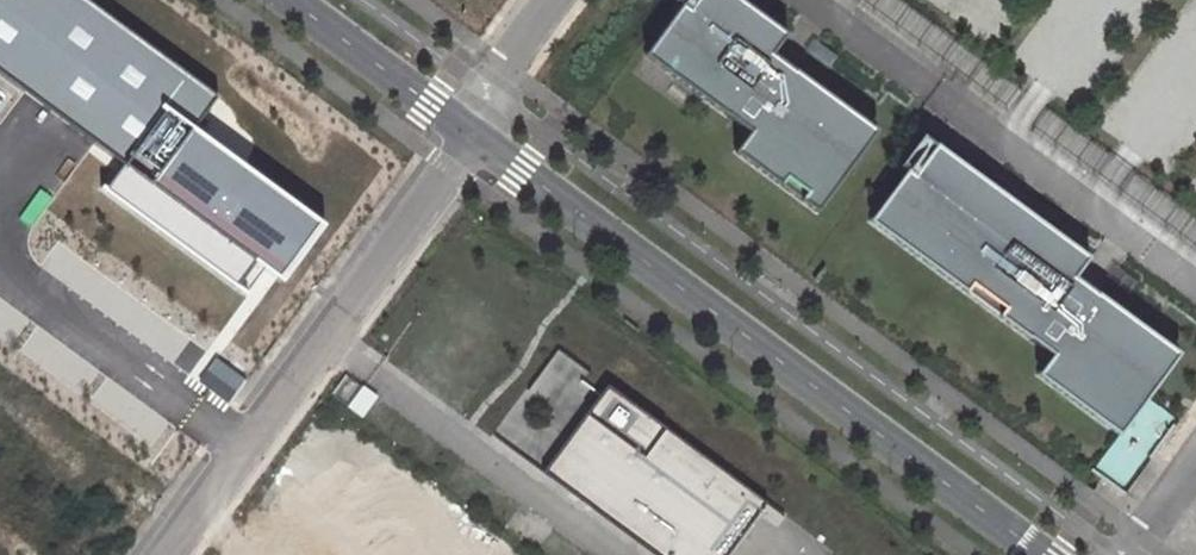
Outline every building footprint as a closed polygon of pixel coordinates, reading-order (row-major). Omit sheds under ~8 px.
[(132,162),(112,190),(239,284),(259,259),(284,279),(327,223),(197,125),(217,95),(87,0),(0,0),(0,67),(132,162)] [(879,130),(774,53),(788,34),(742,0),(696,0),(690,8),(683,3),(645,55),(750,131),(735,151),(819,212),(879,130)] [(696,0),(678,0),(683,3),(690,8),(696,0)] [(1195,222),(895,0),(851,0),(1181,243),(1195,222)] [(915,174),(938,144),(926,135),(903,165),(908,169),(915,174)] [(1076,276),(1091,257),(938,144),(915,174),(908,169),(870,221),(1053,356),(1039,374),(1121,435),(1182,354),(1076,276)] [(543,471),(571,492),(580,479),(560,464),(615,391),(607,385),(543,471)] [(615,391),(560,464),(580,479),(571,492),(656,554),(728,554),(767,503),(615,391)]
